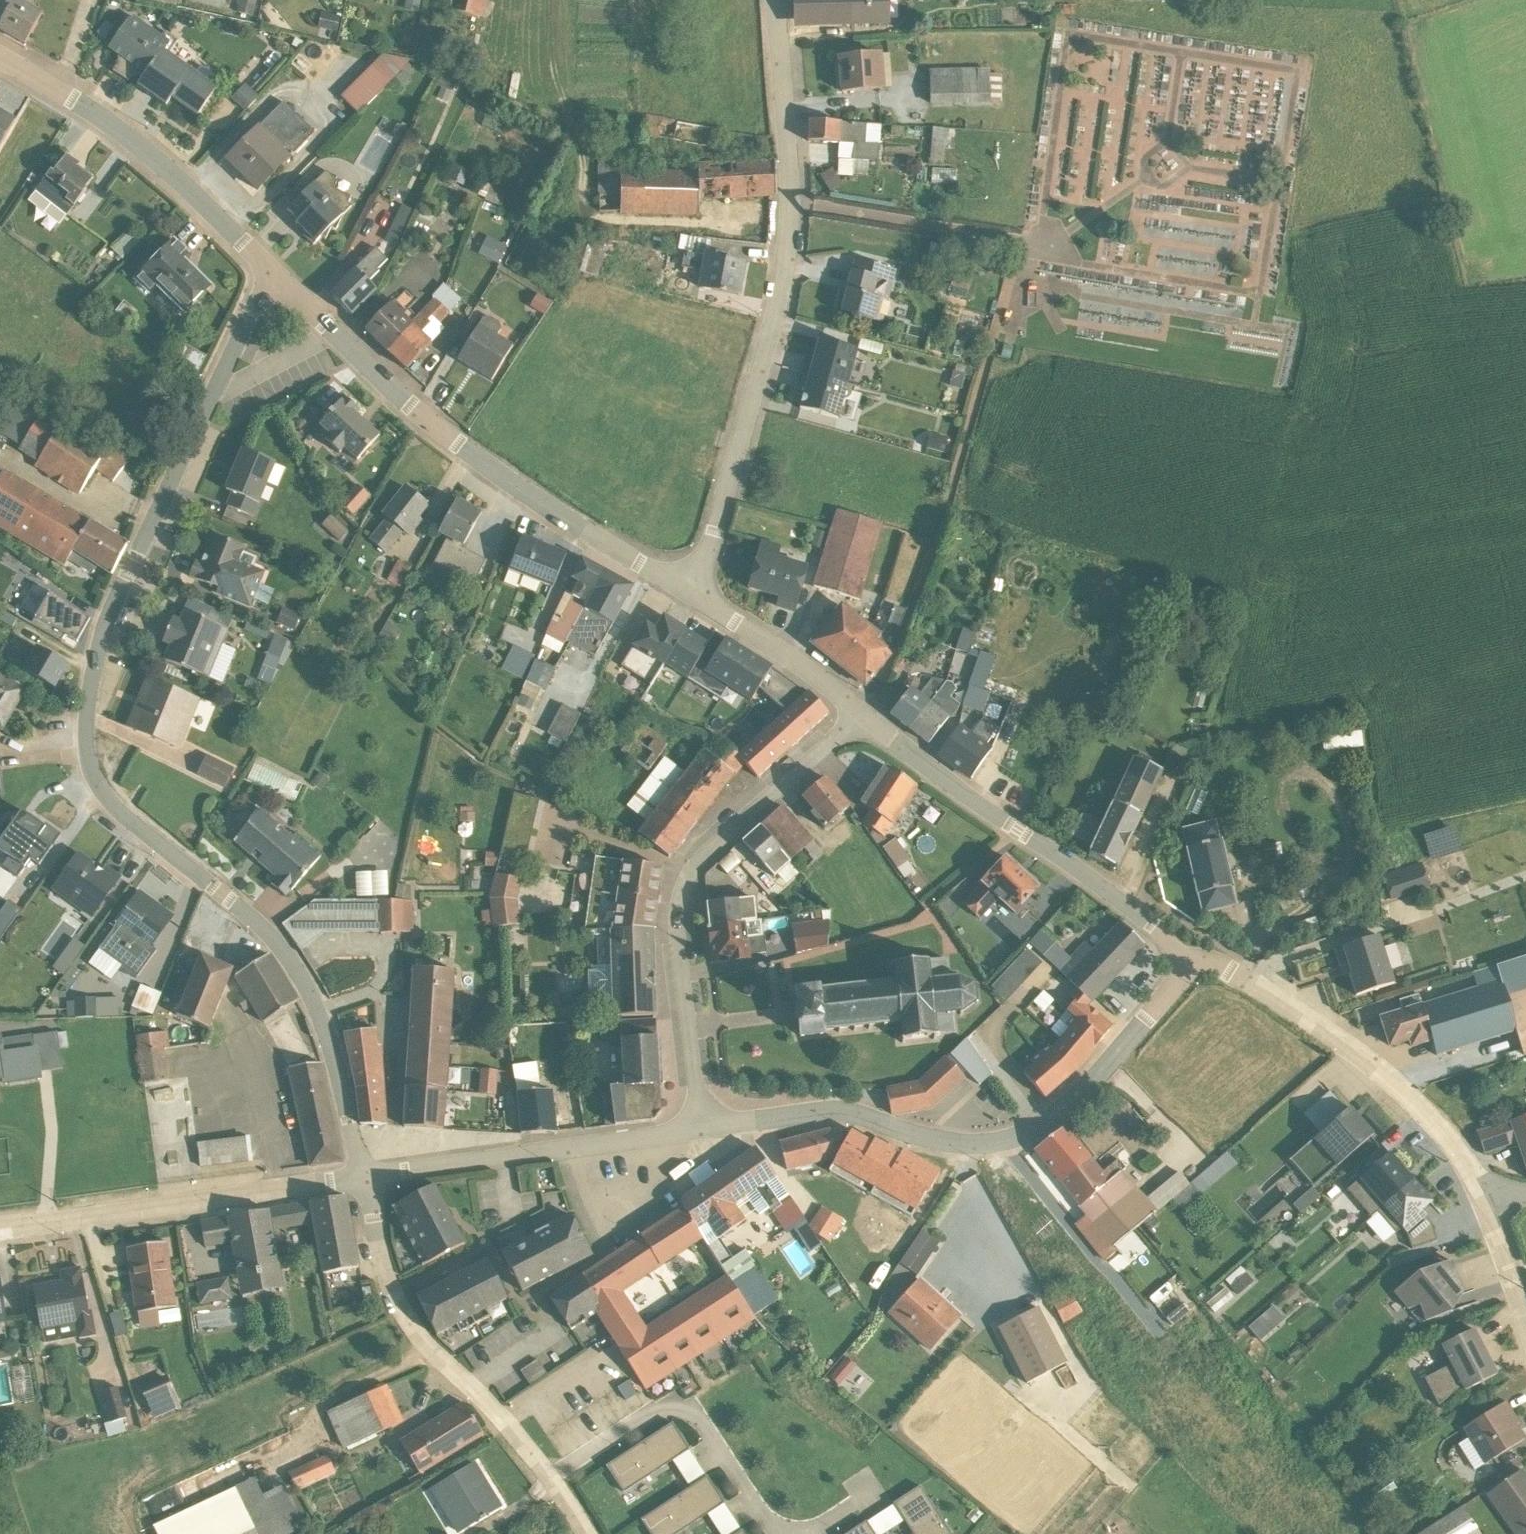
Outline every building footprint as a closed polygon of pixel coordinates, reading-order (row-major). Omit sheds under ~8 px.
[(2,13),(5,16),(0,24),(0,31),(24,44),(41,14),(28,6),(32,0),(9,0),(2,13)] [(235,14),(251,18),(255,0),(238,0),(235,14)] [(403,12),(417,14),(419,0),(405,0),(403,12)] [(430,7),(478,19),(479,19),(483,0),(431,0),(430,7)] [(792,19),(792,28),(809,27),(888,25),(888,0),(792,0),(792,19)] [(318,30),(336,33),(339,18),(321,14),(318,30)] [(132,16),(107,49),(117,57),(117,64),(112,72),(127,81),(130,77),(141,73),(143,75),(136,87),(164,107),(170,100),(196,119),(216,88),(212,85),(216,78),(209,71),(199,67),(195,73),(169,55),(177,41),(166,33),(162,37),(132,16)] [(835,58),(838,94),(839,94),(891,89),(888,54),(835,58)] [(340,98),(357,115),(410,61),(382,56),(340,98)] [(989,70),(932,69),(932,105),(989,106),(989,70)] [(230,100),(244,113),(258,97),(243,84),(230,100)] [(313,134),(282,103),(222,161),(256,194),(313,134)] [(0,114),(0,145),(14,122),(0,114)] [(644,115),(641,137),(658,140),(661,125),(675,128),(676,122),(644,115)] [(880,126),(808,122),(807,142),(837,144),(836,176),(838,178),(851,179),(851,176),(866,177),(866,162),(876,163),(877,145),(879,145),(880,126)] [(679,123),(678,140),(693,140),(693,124),(679,123)] [(934,128),(932,163),(947,164),(949,129),(934,128)] [(78,166),(66,156),(52,173),(49,172),(27,201),(57,226),(85,192),(84,189),(91,180),(81,172),(80,173),(75,170),(78,166)] [(596,162),(596,196),(619,196),(619,216),(698,218),(698,202),(775,196),(773,162),(697,165),(697,171),(619,171),(619,162),(596,162)] [(467,173),(453,166),(447,181),(462,187),(467,173)] [(831,168),(819,176),(829,191),(841,183),(838,178),(836,176),(831,168)] [(318,240),(323,242),(330,227),(336,230),(342,217),(341,216),(350,208),(347,204),(349,197),(333,190),(336,182),(325,172),(308,189),(300,187),(293,204),(285,211),(296,222),(294,224),(314,244),(318,240)] [(507,193),(482,183),(477,196),(484,199),(483,201),(501,208),(507,193)] [(434,216),(421,210),(413,229),(425,235),(434,216)] [(128,229),(109,248),(121,260),(140,240),(128,229)] [(596,237),(584,234),(573,271),(596,277),(603,253),(593,250),(596,237)] [(709,241),(679,236),(677,250),(683,251),(681,268),(700,272),(696,289),(738,297),(745,263),(724,259),(725,256),(707,252),(709,241)] [(506,247),(486,238),(477,256),(497,266),(506,247)] [(173,242),(135,280),(149,295),(157,287),(183,314),(209,288),(182,260),(186,255),(173,242)] [(386,261),(376,248),(340,283),(343,287),(332,298),(350,317),(375,291),(367,282),(386,261)] [(835,314),(874,325),(875,322),(881,323),(882,316),(886,314),(888,307),(886,305),(895,271),(852,261),(845,288),(842,288),(835,314)] [(460,301),(442,284),(431,297),(448,314),(460,301)] [(387,353),(406,370),(443,329),(439,324),(443,320),(445,322),(454,313),(452,311),(448,314),(433,299),(411,323),(413,326),(387,353)] [(365,331),(387,353),(413,326),(403,316),(405,313),(394,301),(365,331)] [(488,318),(481,320),(456,361),(490,382),(512,347),(496,337),(500,331),(499,325),(488,318)] [(805,357),(800,373),(846,386),(856,351),(818,340),(812,359),(805,357)] [(853,388),(800,373),(794,395),(801,397),(798,409),(837,420),(842,401),(845,401),(850,398),(853,388)] [(112,484),(114,482),(124,468),(64,420),(45,408),(44,409),(43,409),(16,392),(15,392),(0,415),(0,435),(19,448),(17,451),(36,463),(33,467),(46,476),(45,478),(77,498),(78,497),(93,470),(112,484)] [(342,397),(326,413),(327,415),(318,426),(329,436),(324,441),(339,454),(343,449),(356,461),(378,437),(354,415),(358,411),(342,397)] [(274,464),(242,451),(235,467),(234,466),(231,474),(232,475),(225,491),(232,494),(227,507),(251,517),(274,464)] [(111,576),(126,546),(0,472),(0,530),(63,568),(67,562),(90,576),(96,567),(110,576),(111,576)] [(343,502),(357,514),(373,494),(358,483),(343,502)] [(416,519),(426,506),(404,488),(382,515),(385,519),(368,541),(386,555),(402,533),(407,537),(419,522),(416,519)] [(455,501),(436,535),(451,542),(451,543),(445,540),(428,573),(468,594),(485,561),(459,547),(461,548),(480,514),(455,501)] [(859,601),(882,525),(835,511),(813,587),(859,601)] [(330,517),(321,526),(338,543),(347,533),(330,517)] [(824,535),(814,532),(810,547),(820,550),(824,535)] [(253,600),(267,606),(273,591),(259,585),(264,573),(238,562),(243,548),(212,535),(200,564),(194,562),(194,563),(188,577),(217,589),(215,595),(249,609),(253,600)] [(521,538),(507,572),(522,578),(521,580),(537,587),(538,584),(551,589),(564,556),(521,538)] [(779,548),(760,543),(747,589),(778,598),(776,608),(793,612),(806,566),(777,558),(779,548)] [(565,642),(603,571),(580,559),(544,636),(562,646),(565,642)] [(400,564),(386,586),(395,592),(410,570),(400,564)] [(594,657),(632,587),(603,571),(565,642),(594,657)] [(90,616),(49,587),(33,610),(73,639),(90,616)] [(870,627),(841,605),(810,644),(838,666),(870,627)] [(889,655),(905,611),(892,607),(888,623),(880,635),(870,627),(838,666),(864,687),(889,655)] [(282,608),(275,624),(292,631),(299,615),(282,608)] [(162,644),(168,646),(163,661),(208,679),(228,630),(183,611),(179,620),(172,617),(162,644)] [(645,626),(620,666),(650,685),(663,666),(684,631),(663,618),(654,632),(645,626)] [(975,632),(962,626),(953,651),(966,656),(975,632)] [(705,645),(684,631),(663,666),(685,680),(687,679),(702,653),(707,646),(705,645)] [(746,653),(713,632),(705,645),(707,646),(702,653),(687,679),(718,698),(726,687),(734,673),(746,653)] [(257,678),(271,684),(277,670),(275,669),(286,640),(274,636),(257,678)] [(515,644),(504,669),(526,679),(538,654),(515,644)] [(68,666),(35,647),(21,671),(54,690),(68,666)] [(770,668),(746,653),(734,673),(726,687),(749,702),(770,668)] [(0,674),(0,731),(1,732),(27,689),(0,674)] [(909,729),(946,683),(931,678),(919,694),(910,688),(889,714),(909,729)] [(127,727),(179,749),(198,701),(146,680),(127,727)] [(946,683),(909,729),(927,744),(948,717),(953,718),(959,705),(949,698),(955,690),(951,683),(946,683)] [(988,694),(967,686),(961,707),(982,714),(988,694)] [(826,715),(807,693),(775,721),(795,743),(826,715)] [(563,703),(549,732),(569,741),(582,712),(563,703)] [(676,729),(648,709),(618,752),(647,773),(676,729)] [(937,755),(969,778),(994,745),(992,744),(997,734),(994,732),(997,728),(983,717),(977,725),(974,724),(969,731),(971,733),(969,735),(958,727),(937,755)] [(775,721),(735,758),(742,763),(756,778),(795,743),(775,721)] [(1366,731),(1325,734),(1326,750),(1367,747),(1366,731)] [(667,858),(742,763),(733,756),(710,740),(684,773),(664,758),(625,807),(645,822),(636,835),(667,858)] [(233,769),(205,756),(195,776),(223,789),(233,769)] [(1091,847),(1087,855),(1116,870),(1115,869),(1159,772),(1131,758),(1100,822),(1084,814),(1080,816),(1070,836),(1091,847)] [(252,781),(297,799),(305,781),(259,763),(252,781)] [(915,786),(885,767),(859,805),(869,812),(861,824),(871,831),(869,835),(877,846),(915,786)] [(329,780),(318,771),(309,784),(319,792),(329,780)] [(821,781),(818,779),(808,788),(810,790),(801,797),(813,813),(810,815),(823,830),(848,807),(824,779),(821,781)] [(512,794),(497,860),(523,866),(538,800),(512,794)] [(285,897),(320,855),(296,833),(291,837),(255,806),(254,807),(255,809),(247,819),(246,825),(232,842),(274,878),(269,884),(285,897)] [(822,854),(780,807),(758,826),(799,876),(822,854)] [(2,867),(16,878),(29,860),(38,866),(60,835),(45,825),(43,827),(21,811),(0,840),(0,850),(9,857),(2,867)] [(1180,831),(1200,915),(1233,908),(1234,907),(1232,886),(1215,821),(1181,830),(1180,831)] [(797,874),(758,826),(741,842),(782,888),(797,874)] [(1455,828),(1425,839),(1433,861),(1463,850),(1455,828)] [(356,845),(346,835),(338,844),(349,854),(356,845)] [(889,842),(883,838),(877,846),(881,850),(882,849),(895,870),(897,869),(903,878),(913,872),(907,861),(908,860),(902,850),(905,847),(900,838),(895,841),(894,839),(889,842)] [(77,852),(50,890),(90,919),(120,877),(105,866),(101,871),(92,865),(93,864),(77,852)] [(705,877),(716,889),(743,864),(733,852),(705,877)] [(978,885),(961,904),(978,921),(996,900),(1013,917),(1039,888),(1036,886),(1036,881),(1030,876),(1026,876),(1004,855),(978,884),(978,885)] [(661,869),(660,868),(594,857),(593,858),(582,933),(583,934),(651,931),(661,869)] [(1377,889),(1382,905),(1427,891),(1419,867),(1380,880),(1382,887),(1377,889)] [(355,898),(387,897),(386,873),(354,874),(355,898)] [(491,928),(492,929),(518,926),(519,925),(516,901),(521,880),(494,874),(493,874),(488,899),(491,928)] [(150,947),(174,916),(137,890),(114,923),(115,924),(113,928),(109,924),(108,925),(112,930),(98,949),(99,951),(88,965),(110,981),(118,970),(134,979),(156,951),(150,947)] [(705,904),(707,927),(755,921),(752,898),(705,904)] [(412,933),(412,901),(379,901),(379,934),(412,933)] [(0,913),(0,938),(1,938),(17,916),(4,907),(0,913)] [(764,952),(760,921),(759,920),(707,927),(712,963),(749,957),(749,955),(764,952)] [(791,925),(795,955),(826,947),(827,920),(791,925)] [(1089,1004),(1143,945),(1120,923),(1092,951),(1083,943),(1068,958),(1069,961),(1058,974),(1089,1004)] [(1059,943),(1042,928),(1028,945),(1043,960),(1044,960),(1059,943)] [(610,999),(611,1018),(654,1016),(651,931),(595,934),(596,966),(589,967),(588,971),(585,972),(586,995),(590,995),(590,1000),(599,999),(610,999)] [(1376,939),(1332,954),(1337,970),(1345,968),(1348,977),(1346,978),(1353,999),(1391,987),(1376,939)] [(83,947),(72,940),(52,969),(63,976),(83,947)] [(1005,1002),(1041,964),(1024,948),(990,988),(1005,1002)] [(192,956),(187,957),(184,961),(183,966),(186,969),(192,972),(189,978),(184,977),(178,992),(183,994),(174,1016),(207,1030),(232,969),(198,955),(196,958),(192,956)] [(268,955),(233,978),(241,994),(234,998),(243,1013),(250,1008),(260,1024),(296,1002),(268,955)] [(794,990),(794,991),(799,1038),(822,1036),(822,1031),(899,1023),(900,1041),(953,1034),(951,1015),(958,1014),(959,1016),(961,1016),(961,1013),(975,1003),(972,984),(956,977),(948,978),(947,960),(927,961),(927,958),(920,959),(920,961),(894,964),(893,962),(889,962),(891,981),(881,982),(881,981),(876,982),(876,983),(865,984),(865,983),(861,983),(862,984),(851,985),(846,985),(846,987),(836,987),(832,987),(832,988),(823,989),(823,987),(794,990)] [(432,969),(432,961),(415,960),(414,968),(407,968),(405,1003),(409,1005),(404,1088),(445,1091),(453,971),(432,969)] [(1492,970),(1521,1061),(1525,1059),(1525,960),(1492,970)] [(1492,970),(1470,977),(1474,990),(1495,984),(1492,970)] [(1512,1036),(1512,1035),(1495,984),(1419,1007),(1416,997),(1397,1004),(1399,1015),(1378,1022),(1386,1049),(1406,1044),(1408,1050),(1428,1045),(1434,1061),(1512,1036)] [(139,986),(131,1007),(152,1015),(160,994),(139,986)] [(1074,990),(1068,996),(1073,1001),(1065,1011),(1065,1012),(1099,1041),(1108,1030),(1103,1026),(1106,1023),(1087,1007),(1089,1004),(1074,990)] [(1053,1001),(1043,992),(1032,1004),(1042,1013),(1053,1001)] [(68,1002),(69,1019),(121,1018),(121,999),(73,1000),(73,1002),(68,1002)] [(1099,1041),(1065,1012),(1049,1031),(1058,1039),(1083,1060),(1099,1041)] [(619,1024),(598,1029),(600,1044),(619,1041),(622,1086),(658,1084),(654,1021),(619,1024)] [(355,1088),(383,1085),(381,1047),(377,1046),(375,1029),(343,1033),(355,1088)] [(1,1081),(1,1085),(41,1080),(40,1073),(62,1070),(59,1051),(68,1050),(66,1032),(57,1033),(1,1041),(0,1034),(0,1081),(1,1081)] [(137,1054),(170,1049),(166,1032),(134,1037),(137,1054)] [(555,1056),(561,1086),(575,1083),(566,1036),(557,1038),(560,1055),(555,1056)] [(1046,1046),(1037,1054),(1062,1080),(1083,1060),(1058,1039),(1050,1049),(1046,1046)] [(965,1040),(948,1056),(965,1073),(978,1086),(990,1075),(965,1040)] [(137,1054),(141,1083),(167,1078),(163,1050),(137,1054)] [(1062,1080),(1037,1054),(1029,1061),(1032,1065),(1022,1074),(1043,1098),(1062,1080)] [(961,1075),(965,1073),(948,1056),(945,1059),(943,1057),(917,1082),(885,1088),(890,1115),(928,1108),(962,1077),(961,1075)] [(537,1062),(512,1066),(520,1134),(555,1133),(550,1091),(541,1092),(537,1062)] [(320,1064),(287,1069),(309,1167),(340,1163),(341,1161),(342,1158),(320,1064)] [(480,1092),(500,1093),(501,1069),(481,1068),(480,1092)] [(659,1114),(658,1084),(607,1087),(609,1105),(602,1106),(604,1127),(653,1121),(659,1114)] [(383,1085),(355,1088),(359,1124),(385,1126),(383,1085)] [(445,1091),(404,1088),(402,1127),(441,1130),(445,1091)] [(1300,1118),(1317,1137),(1343,1114),(1326,1095),(1300,1118)] [(1288,1162),(1311,1189),(1370,1138),(1346,1111),(1343,1114),(1317,1137),(1288,1162)] [(1474,1136),(1481,1155),(1514,1144),(1525,1178),(1525,1118),(1474,1136)] [(1089,1158),(1063,1127),(1033,1150),(1059,1183),(1089,1158)] [(828,1130),(778,1143),(786,1171),(834,1160),(836,1157),(828,1130)] [(834,1160),(827,1173),(910,1218),(923,1194),(925,1195),(938,1173),(892,1148),(891,1151),(873,1141),(871,1144),(849,1132),(836,1157),(834,1160)] [(248,1138),(196,1144),(199,1169),(251,1163),(248,1138)] [(681,1208),(702,1239),(753,1315),(777,1300),(744,1249),(730,1259),(718,1238),(743,1220),(733,1206),(745,1198),(759,1217),(788,1195),(773,1177),(754,1149),(682,1200),(681,1205),(680,1206),(681,1208)] [(1236,1169),(1236,1168),(1225,1155),(1187,1188),(1185,1186),(1169,1200),(1181,1214),(1236,1169)] [(1409,1183),(1386,1156),(1345,1192),(1368,1219),(1375,1213),(1409,1183)] [(1059,1183),(1112,1249),(1185,1186),(1176,1175),(1144,1202),(1112,1163),(1101,1172),(1089,1158),(1059,1183)] [(1428,1205),(1409,1183),(1375,1213),(1392,1233),(1396,1230),(1402,1236),(1403,1235),(1409,1252),(1434,1243),(1428,1225),(1418,1214),(1428,1205)] [(444,1210),(433,1186),(398,1204),(391,1208),(398,1223),(406,1237),(448,1215),(447,1212),(444,1210)] [(1298,1217),(1317,1200),(1309,1191),(1291,1208),(1298,1217)] [(320,1274),(343,1271),(357,1268),(344,1197),(309,1203),(320,1274)] [(789,1197),(771,1208),(787,1235),(795,1231),(808,1252),(818,1246),(789,1197)] [(312,1225),(309,1203),(200,1222),(199,1223),(202,1242),(203,1243),(230,1238),(240,1297),(241,1298),(282,1290),(283,1290),(273,1232),(311,1225),(312,1225)] [(842,1220),(819,1207),(808,1227),(812,1233),(815,1235),(829,1243),(842,1220)] [(660,1267),(702,1239),(681,1208),(660,1222),(639,1236),(660,1267)] [(591,1257),(569,1213),(545,1226),(545,1227),(532,1234),(532,1236),(500,1253),(521,1292),(591,1257)] [(448,1215),(406,1237),(413,1251),(421,1267),(428,1263),(462,1244),(449,1221),(448,1215)] [(937,1244),(920,1232),(898,1264),(916,1276),(937,1244)] [(599,1306),(660,1267),(639,1236),(580,1275),(599,1306)] [(165,1243),(126,1248),(136,1313),(173,1307),(165,1243)] [(415,1297),(435,1336),(455,1326),(459,1333),(488,1317),(485,1310),(506,1300),(496,1286),(497,1281),(495,1278),(490,1274),(484,1261),(415,1297)] [(1391,1296),(1404,1313),(1417,1309),(1422,1324),(1448,1315),(1444,1302),(1459,1297),(1448,1264),(1412,1277),(1414,1283),(1391,1296)] [(42,1344),(94,1335),(90,1311),(87,1311),(79,1269),(59,1272),(61,1284),(53,1285),(52,1283),(32,1287),(42,1344)] [(1241,1270),(1227,1285),(1239,1296),(1253,1281),(1241,1270)] [(753,1319),(726,1276),(693,1297),(721,1339),(753,1319)] [(548,1298),(569,1330),(601,1310),(581,1277),(548,1298)] [(227,1279),(195,1285),(199,1306),(231,1300),(227,1279)] [(960,1317),(918,1279),(886,1314),(928,1352),(960,1317)] [(1205,1305),(1214,1315),(1234,1299),(1225,1288),(1205,1305)] [(672,1371),(684,1363),(656,1321),(645,1328),(621,1292),(599,1306),(601,1310),(596,1314),(644,1389),(672,1371)] [(1049,1302),(1062,1324),(1080,1314),(1068,1292),(1049,1302)] [(721,1339),(693,1297),(656,1321),(684,1363),(721,1339)] [(1066,1363),(1037,1308),(996,1328),(1024,1385),(1066,1363)] [(1270,1309),(1246,1331),(1258,1344),(1282,1323),(1270,1309)] [(127,1336),(120,1312),(108,1316),(116,1339),(127,1336)] [(1461,1394),(1494,1377),(1471,1332),(1438,1349),(1437,1349),(1447,1368),(1421,1381),(1435,1408),(1457,1390),(1461,1394)] [(833,1373),(856,1397),(874,1380),(850,1356),(833,1373)] [(536,1360),(519,1371),(529,1385),(545,1374),(536,1360)] [(165,1375),(138,1387),(152,1419),(174,1410),(176,1413),(181,1411),(165,1375)] [(325,1413),(342,1449),(346,1448),(347,1451),(375,1438),(374,1434),(402,1421),(386,1386),(325,1413)] [(101,1393),(109,1423),(125,1418),(116,1388),(101,1393)] [(482,1435),(463,1404),(399,1443),(419,1475),(482,1435)] [(1459,1432),(1481,1467),(1521,1442),(1513,1427),(1517,1425),(1503,1404),(1459,1432)] [(687,1451),(688,1450),(671,1423),(605,1467),(622,1493),(670,1462),(688,1488),(705,1477),(687,1451)] [(287,1473),(295,1489),(333,1472),(332,1469),(337,1466),(331,1454),(327,1457),(325,1455),(287,1473)] [(456,1533),(457,1533),(501,1507),(474,1463),(429,1490),(456,1533)] [(1520,1471),(1483,1498),(1508,1533),(1525,1533),(1525,1480),(1520,1471)] [(723,1504),(706,1477),(639,1520),(648,1533),(677,1533),(706,1515),(718,1533),(735,1533),(740,1531),(722,1504),(723,1504)] [(156,1533),(289,1533),(303,1527),(282,1485),(261,1495),(253,1478),(152,1527),(156,1533)] [(919,1487),(892,1504),(892,1505),(866,1522),(874,1533),(885,1533),(903,1522),(911,1533),(949,1533),(919,1487)] [(1459,1509),(1419,1533),(1475,1533),(1459,1509)] [(865,1522),(846,1533),(873,1533),(865,1522)]
